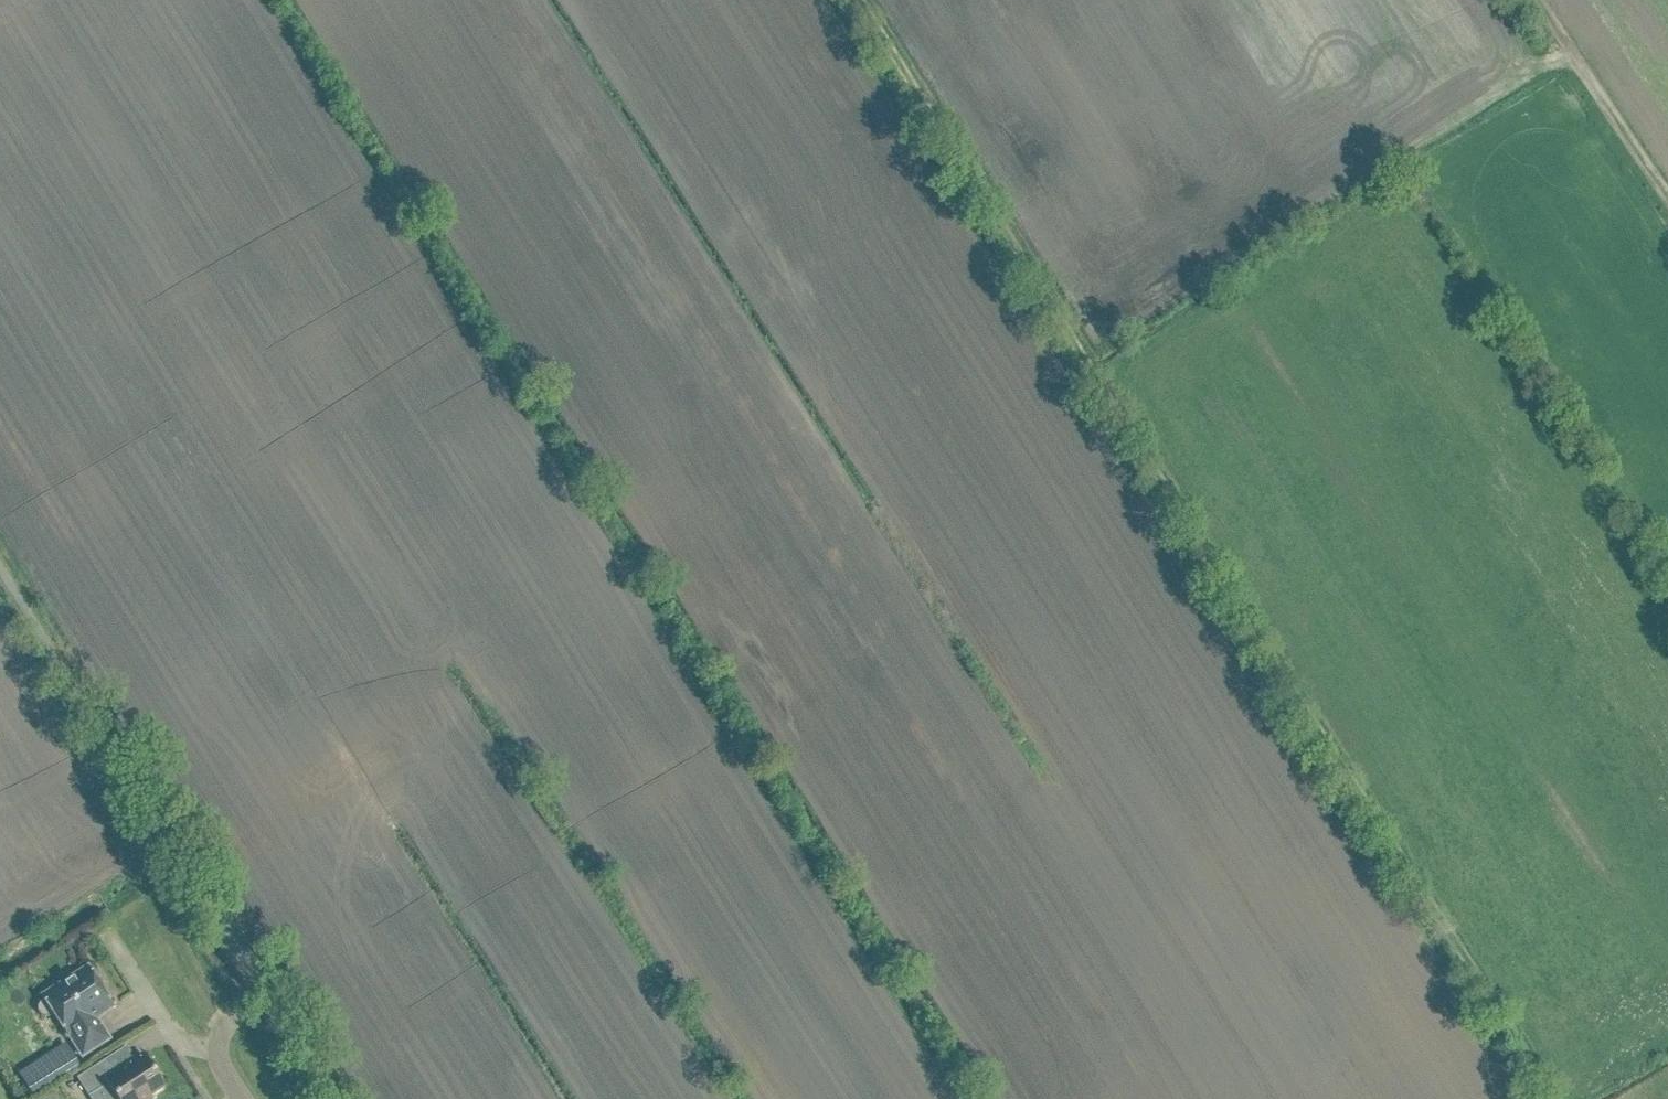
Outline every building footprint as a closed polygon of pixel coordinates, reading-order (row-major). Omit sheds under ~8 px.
[(53,1016),(67,1038),(68,1037),(82,1058),(108,1041),(95,1020),(112,1009),(87,970),(42,998),(44,1002),(39,1005),(37,1009),(37,1013),(40,1017),(44,1020),(49,1019),(53,1016)] [(70,1051),(47,1065),(58,1082),(81,1068),(70,1051)] [(142,1056),(113,1075),(104,1062),(76,1080),(88,1098),(107,1087),(115,1098),(150,1098),(163,1090),(160,1085),(161,1081),(157,1074),(153,1073),(142,1056)]
